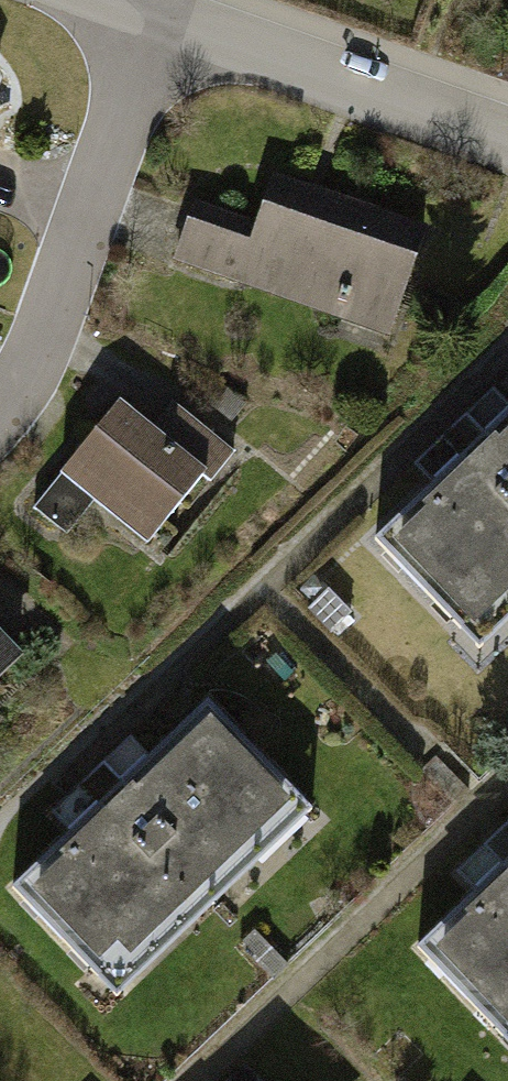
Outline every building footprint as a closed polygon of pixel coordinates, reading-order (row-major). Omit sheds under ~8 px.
[(187,203),(164,269),(383,345),(424,228),(264,172),(246,223),(187,203)] [(498,391),(417,468),(437,489),(378,545),(485,656),(507,635),(507,402),(498,391)] [(55,480),(29,512),(48,528),(74,496),(141,549),(199,476),(209,484),(231,456),(167,405),(147,431),(111,402),(50,476),(55,480)] [(321,595),(304,613),(325,635),(343,617),(321,595)] [(21,661),(0,637),(0,679),(21,661)] [(207,703),(147,761),(127,741),(47,818),(66,838),(8,895),(115,1006),(314,815),(207,703)] [(446,873),(466,893),(407,950),(507,1054),(507,814),(446,873)]
